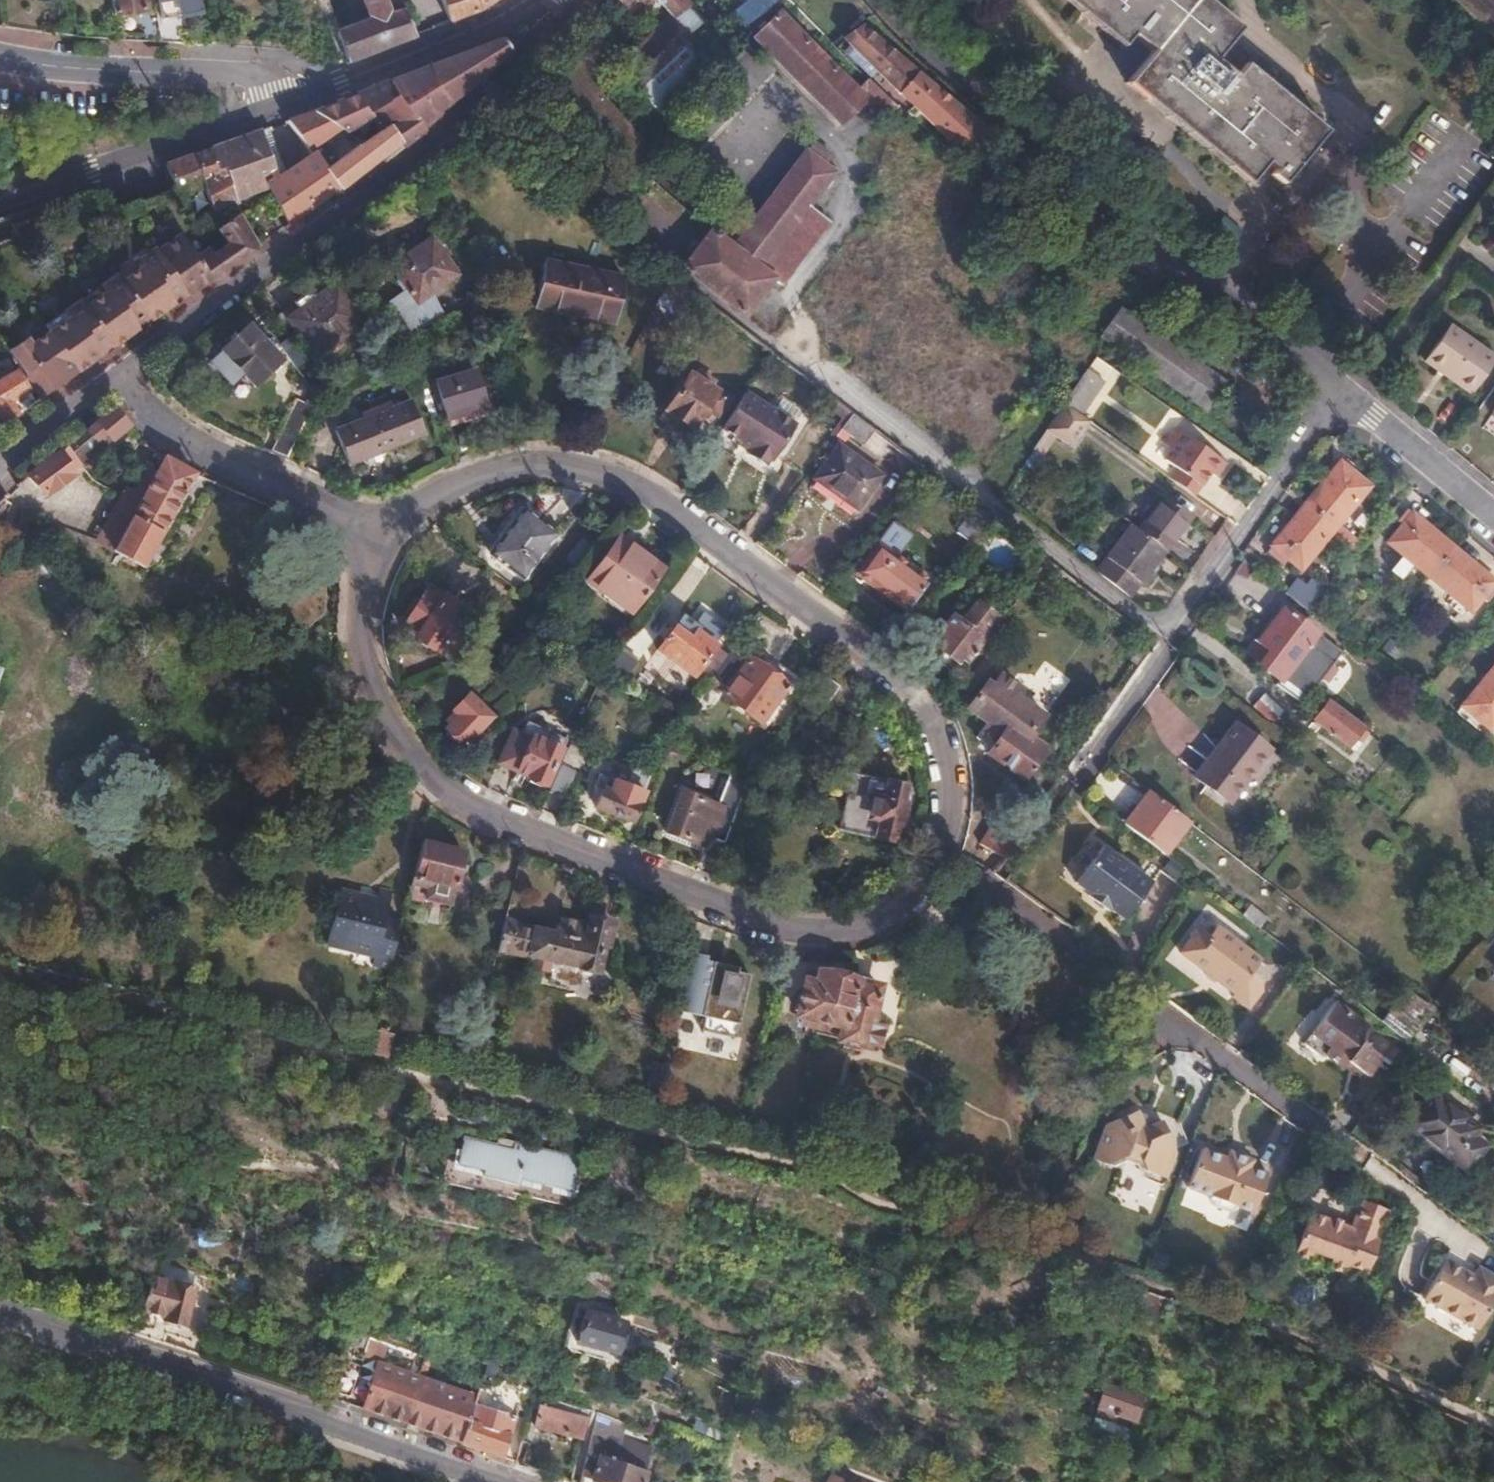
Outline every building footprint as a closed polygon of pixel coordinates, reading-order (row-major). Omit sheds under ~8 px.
[(116,40),(159,42),(154,18),(152,8),(142,9),(140,0),(107,0),(116,40)] [(159,42),(206,44),(199,10),(197,0),(157,0),(161,17),(154,18),(159,42)] [(346,63),(413,37),(412,34),(403,9),(389,14),(383,0),(363,0),(370,19),(335,30),(346,63)] [(449,20),(484,8),(497,0),(442,0),(449,20)] [(671,17),(674,21),(689,8),(687,6),(693,2),(692,0),(656,0),(671,17)] [(749,1),(733,15),(745,30),(779,0),(748,0),(749,1)] [(1330,139),(1225,54),(1241,34),(1197,0),(1052,0),(1141,73),(1127,91),(1270,206),(1288,183),(1292,186),(1330,139)] [(199,10),(206,44),(221,45),(231,46),(224,6),(199,10)] [(896,107),(867,78),(855,90),(778,16),(754,40),(842,125),(865,101),(884,119),(896,107)] [(674,21),(671,17),(624,59),(640,75),(633,80),(640,88),(636,91),(656,113),(706,71),(678,40),(685,33),(674,21)] [(990,133),(859,24),(841,37),(966,161),(990,133)] [(509,50),(501,39),(357,95),(368,124),(373,135),(389,124),(403,149),(509,50)] [(368,124),(357,95),(314,111),(340,129),(345,133),(368,124)] [(316,156),(318,159),(328,151),(322,142),(340,129),(314,111),(287,121),(313,157),(316,156)] [(342,194),(403,149),(389,124),(373,135),(362,143),(326,170),(339,190),(342,194)] [(266,186),(287,224),(339,190),(326,170),(318,159),(316,156),(313,157),(289,175),(278,178),(261,131),(226,143),(236,202),(266,186)] [(828,163),(836,153),(817,138),(733,247),(710,231),(683,267),(749,311),(773,278),(782,285),(831,221),(810,204),(837,171),(828,163)] [(1348,153),(1330,139),(1292,186),(1299,191),(1297,195),(1308,203),(1348,153)] [(215,213),(236,202),(226,143),(165,164),(178,194),(203,183),(215,213)] [(156,252),(188,296),(259,246),(240,216),(218,232),(228,246),(215,257),(210,253),(198,261),(181,235),(156,252)] [(417,302),(456,273),(431,238),(392,267),(417,302)] [(151,321),(188,296),(156,252),(153,249),(136,261),(140,266),(122,280),(151,321)] [(622,280),(542,262),(533,304),(612,322),(622,280)] [(703,300),(671,276),(657,302),(673,314),(679,305),(707,326),(713,317),(699,305),(703,300)] [(113,348),(151,321),(122,280),(101,296),(95,287),(78,299),(113,348)] [(316,357),(363,321),(335,286),(289,322),(316,357)] [(77,373),(113,348),(78,299),(61,311),(67,320),(49,333),(77,373)] [(1209,406),(1228,379),(1123,305),(1104,333),(1209,406)] [(268,351),(263,346),(261,348),(247,332),(239,338),(238,336),(223,349),(232,360),(224,367),(236,382),(244,374),(255,386),(277,367),(265,354),(268,351)] [(39,400),(77,373),(49,333),(31,347),(23,337),(8,348),(39,400)] [(1443,363),(1455,344),(1443,336),(1430,354),(1443,363)] [(1490,368),(1455,344),(1443,363),(1430,354),(1418,373),(1466,405),(1490,368)] [(1069,396),(1082,376),(1068,367),(1055,386),(1069,396)] [(1103,382),(1087,370),(1082,376),(1069,396),(1064,403),(1081,415),(1103,382)] [(446,416),(483,405),(473,371),(436,383),(446,416)] [(717,415),(727,400),(709,388),(714,381),(699,371),(693,379),(689,374),(665,410),(692,428),(706,408),(717,415)] [(0,427),(15,417),(8,402),(26,391),(16,373),(0,383),(0,426),(0,427)] [(749,395),(725,430),(754,452),(750,457),(769,469),(797,427),(749,395)] [(394,409),(389,398),(357,410),(361,422),(335,432),(345,458),(418,429),(408,404),(394,409)] [(1089,421),(1081,415),(1064,403),(1033,449),(1039,454),(1055,434),(1072,446),(1089,421)] [(127,426),(112,408),(65,445),(71,453),(73,456),(99,434),(104,441),(109,437),(111,439),(127,426)] [(852,413),(841,429),(862,444),(872,429),(852,413)] [(1173,481),(1192,495),(1211,468),(1216,471),(1222,462),(1182,434),(1165,459),(1181,470),(1173,481)] [(71,453),(65,445),(25,475),(44,499),(72,477),(66,468),(70,465),(65,459),(71,453)] [(856,508),(878,476),(836,446),(814,479),(856,508)] [(141,568),(195,475),(164,459),(157,473),(111,551),(141,568)] [(1305,505),(1333,528),(1367,488),(1340,464),(1305,505)] [(1138,530),(1166,551),(1191,515),(1163,495),(1138,530)] [(1299,568),(1333,528),(1305,505),(1270,545),(1299,568)] [(955,532),(971,544),(990,518),(974,506),(955,532)] [(523,576),(556,534),(524,509),(493,553),(523,576)] [(1428,578),(1452,550),(1411,515),(1387,544),(1428,578)] [(1099,575),(1132,600),(1166,551),(1138,530),(1133,526),(1099,575)] [(629,612),(661,569),(620,539),(588,582),(629,612)] [(905,610),(927,579),(876,542),(854,573),(905,610)] [(1452,550),(1428,578),(1471,613),(1493,585),(1493,584),(1452,550)] [(1235,598),(1251,578),(1240,569),(1223,588),(1235,598)] [(1308,612),(1319,599),(1294,580),(1283,593),(1308,612)] [(446,657),(471,620),(459,612),(461,608),(440,594),(437,598),(426,589),(401,627),(413,636),(412,638),(431,651),(434,649),(446,657)] [(937,648),(965,670),(995,630),(966,610),(970,604),(964,600),(940,631),(946,636),(937,648)] [(1281,609),(1255,644),(1264,651),(1315,689),(1341,656),(1281,609)] [(724,628),(702,610),(689,626),(697,632),(689,642),(673,627),(655,648),(690,675),(724,628)] [(619,647),(612,656),(600,673),(617,684),(635,660),(619,647)] [(1315,689),(1264,651),(1256,662),(1277,679),(1273,683),(1298,702),(1301,698),(1306,701),(1315,689)] [(737,665),(725,655),(708,677),(721,686),(737,665)] [(785,678),(774,670),(770,676),(748,659),(722,695),(758,723),(785,686),(782,684),(785,678)] [(1493,727),(1493,667),(1462,707),(1491,731),(1493,727)] [(1015,697),(1020,690),(1000,675),(989,690),(982,685),(966,708),(986,724),(981,732),(994,742),(987,753),(1021,778),(1043,748),(1030,738),(1044,718),(1015,697)] [(491,717),(468,695),(453,711),(458,717),(447,729),(464,745),(491,717)] [(1380,754),(1386,745),(1328,702),(1314,720),(1347,747),(1356,735),(1380,754)] [(496,763),(516,771),(532,736),(559,748),(564,739),(525,722),(520,734),(510,730),(496,763)] [(1236,724),(1222,740),(1257,766),(1269,750),(1236,724)] [(542,786),(559,748),(532,736),(516,771),(527,776),(527,779),(542,786)] [(1257,766),(1222,740),(1195,775),(1230,802),(1257,766)] [(570,741),(547,792),(564,800),(587,750),(570,741)] [(628,783),(645,789),(650,774),(632,768),(628,783)] [(899,802),(903,787),(843,772),(838,791),(846,792),(837,830),(890,842),(895,826),(898,826),(904,804),(899,802)] [(1230,802),(1195,775),(1193,779),(1228,805),(1230,802)] [(722,808),(734,813),(745,784),(733,777),(722,808)] [(642,791),(611,780),(608,792),(599,790),(593,806),(630,820),(642,791)] [(714,830),(722,808),(681,791),(665,832),(700,846),(707,828),(714,830)] [(1186,823),(1146,793),(1122,825),(1160,855),(1186,823)] [(983,841),(1004,857),(1018,837),(998,821),(983,841)] [(460,853),(416,843),(408,879),(425,882),(421,901),(448,908),(460,853)] [(1105,911),(1118,921),(1146,886),(1096,849),(1069,884),(1083,895),(1080,899),(1102,915),(1105,911)] [(1149,932),(1187,873),(1170,862),(1131,921),(1149,932)] [(369,967),(387,971),(398,924),(381,920),(387,894),(375,892),(372,904),(355,900),(356,895),(336,891),(323,946),(372,958),(369,967)] [(1248,903),(1241,915),(1259,927),(1266,915),(1248,903)] [(531,957),(530,967),(544,970),(546,960),(576,967),(577,971),(597,975),(601,953),(598,952),(605,923),(587,919),(585,926),(556,920),(553,935),(515,928),(515,925),(502,922),(495,952),(507,954),(510,951),(531,957)] [(1248,978),(1260,964),(1216,930),(1205,945),(1193,937),(1178,957),(1232,997),(1230,1001),(1246,1014),(1259,993),(1259,986),(1248,978)] [(700,955),(685,951),(671,1010),(700,1017),(698,1029),(727,1036),(741,974),(729,972),(730,967),(699,960),(700,955)] [(876,1045),(880,1025),(867,1022),(874,987),(816,975),(814,986),(804,984),(796,1016),(842,1027),(839,1039),(844,1041),(842,1048),(856,1051),(858,1044),(861,1045),(863,1042),(876,1045)] [(1402,989),(1378,1020),(1408,1043),(1432,1012),(1402,989)] [(1358,1052),(1369,1037),(1333,1011),(1302,1052),(1320,1066),(1323,1062),(1341,1075),(1347,1068),(1366,1084),(1378,1068),(1358,1052)] [(1486,1148),(1474,1138),(1475,1132),(1474,1127),(1429,1093),(1404,1126),(1468,1174),(1486,1148)] [(1163,1179),(1173,1152),(1159,1123),(1147,1129),(1138,1126),(1131,1111),(1101,1126),(1088,1160),(1103,1165),(1119,1157),(1139,1164),(1142,1171),(1163,1179)] [(516,1180),(568,1193),(576,1159),(513,1145),(511,1151),(461,1139),(454,1166),(482,1172),(481,1177),(515,1185),(516,1180)] [(1250,1214),(1266,1174),(1247,1166),(1249,1160),(1225,1151),(1222,1158),(1199,1149),(1183,1189),(1205,1197),(1206,1205),(1228,1213),(1232,1212),(1235,1209),(1250,1214)] [(1376,1240),(1387,1212),(1362,1203),(1351,1230),(1310,1214),(1294,1256),(1344,1276),(1347,1268),(1367,1276),(1379,1242),(1376,1240)] [(1480,1270),(1474,1278),(1446,1262),(1423,1302),(1478,1333),(1493,1304),(1493,1278),(1480,1270)] [(151,1265),(131,1335),(150,1341),(151,1333),(177,1340),(195,1277),(151,1265)] [(576,1339),(614,1353),(625,1324),(587,1310),(576,1339)] [(634,1326),(616,1370),(659,1388),(677,1344),(634,1326)] [(490,1360),(503,1364),(506,1359),(493,1355),(490,1360)] [(497,1378),(503,1364),(490,1360),(485,1374),(497,1378)] [(379,1367),(361,1410),(403,1424),(419,1380),(379,1367)] [(419,1380),(403,1424),(458,1442),(475,1400),(475,1398),(419,1380)] [(1137,1395),(1121,1388),(1121,1391),(1104,1383),(1088,1425),(1123,1439),(1137,1395)] [(475,1400),(458,1442),(501,1457),(517,1417),(475,1400)] [(579,1437),(584,1415),(540,1405),(534,1426),(579,1437)] [(577,1481),(589,1481),(591,1478),(606,1431),(647,1444),(650,1436),(594,1412),(577,1481)] [(591,1478),(601,1481),(639,1481),(645,1464),(643,1463),(647,1444),(606,1431),(591,1478)]
